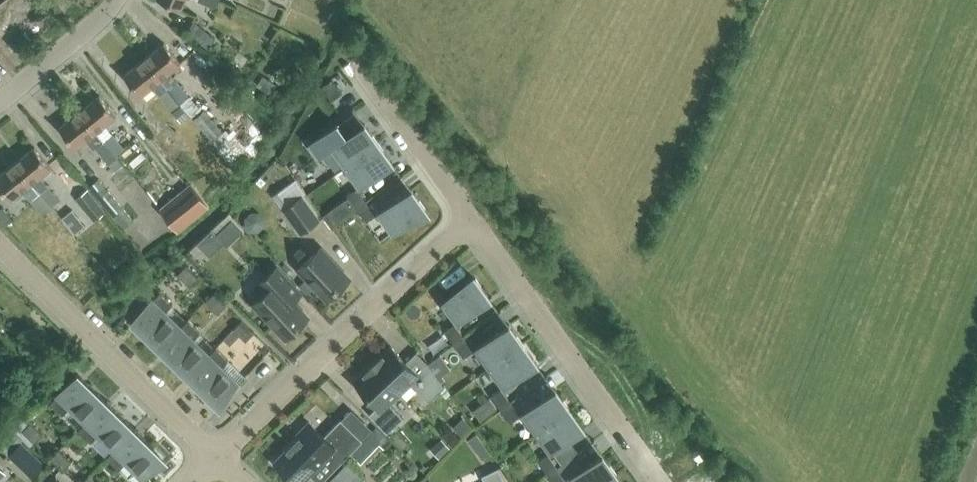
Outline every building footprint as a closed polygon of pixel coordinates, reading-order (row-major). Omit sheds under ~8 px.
[(199,46),(209,33),(194,21),(184,33),(199,46)] [(164,43),(144,58),(178,101),(187,94),(169,71),(180,63),(164,43)] [(178,101),(144,58),(124,74),(141,94),(152,85),(170,108),(178,101)] [(347,85),(341,75),(326,85),(333,95),(347,85)] [(276,84),(262,76),(257,85),(270,93),(276,84)] [(99,95),(80,110),(114,153),(115,152),(123,146),(112,132),(111,133),(104,124),(115,115),(99,95)] [(217,135),(204,120),(210,115),(202,106),(192,114),(212,139),(217,135)] [(114,153),(80,110),(60,126),(76,146),(86,138),(94,148),(95,147),(105,160),(113,170),(123,162),(115,152),(114,153)] [(346,166),(378,142),(364,123),(346,136),(337,122),(309,142),(319,156),(332,146),(346,166)] [(360,185),(392,162),(378,142),(346,166),(360,185)] [(57,199),(39,176),(50,167),(34,147),(14,163),(49,206),(57,199)] [(14,163),(0,174),(0,186),(10,199),(22,189),(41,213),(49,206),(14,163)] [(98,177),(88,185),(124,227),(133,219),(98,177)] [(178,230),(209,206),(191,183),(160,208),(178,230)] [(349,198),(356,208),(366,201),(356,187),(346,194),(349,198)] [(105,211),(87,188),(76,198),(94,220),(105,211)] [(425,208),(411,188),(378,211),(393,231),(425,208)] [(285,208),(302,231),(321,218),(305,194),(285,208)] [(349,198),(323,216),(330,226),(356,208),(349,198)] [(375,214),(366,201),(356,208),(366,221),(375,214)] [(245,218),(245,225),(250,230),(258,230),(262,224),(262,217),(257,212),(250,213),(245,218)] [(228,223),(216,234),(223,242),(224,243),(227,246),(239,236),(228,223)] [(211,228),(196,242),(209,257),(224,243),(223,242),(216,234),(211,228)] [(298,267),(327,298),(349,278),(320,247),(298,267)] [(198,277),(186,264),(177,273),(190,285),(198,277)] [(287,295),(296,286),(277,266),(259,282),(267,290),(254,303),(286,337),(307,317),(287,295)] [(457,321),(490,297),(475,277),(443,301),(457,321)] [(132,319),(131,320),(159,348),(180,326),(164,311),(172,304),(159,291),(132,319)] [(226,304),(214,292),(205,300),(218,313),(226,304)] [(187,319),(180,326),(159,348),(187,375),(208,354),(193,338),(200,331),(187,319)] [(241,319),(233,328),(239,334),(246,340),(254,331),(241,319)] [(444,330),(454,343),(463,336),(454,323),(444,330)] [(490,366),(523,343),(509,323),(476,347),(490,366)] [(233,328),(222,339),(228,345),(239,334),(233,328)] [(473,350),(463,336),(454,343),(463,357),(473,350)] [(35,343),(45,351),(46,350),(50,346),(40,337),(35,343)] [(504,386),(537,362),(523,343),(490,366),(504,386)] [(215,346),(208,354),(187,375),(217,404),(238,382),(237,381),(236,381),(221,366),(228,359),(215,346)] [(391,346),(372,363),(400,392),(411,382),(429,401),(444,386),(425,360),(414,371),(391,346)] [(438,377),(449,369),(439,354),(427,362),(438,377)] [(389,402),(400,392),(372,363),(354,380),(378,405),(369,413),(387,432),(403,417),(389,402)] [(106,400),(78,372),(77,373),(50,401),(62,413),(70,406),(85,421),(106,400)] [(491,395),(500,408),(510,401),(501,388),(491,395)] [(537,431),(569,408),(555,388),(523,412),(537,431)] [(134,428),(106,400),(85,421),(78,429),(91,441),(98,434),(113,449),(134,428)] [(520,414),(510,401),(500,408),(510,422),(520,414)] [(551,451),(583,427),(569,408),(537,431),(551,451)] [(24,416),(16,424),(22,430),(30,422),(24,416)] [(274,460),(297,481),(300,481),(322,459),(333,470),(362,440),(340,418),(324,436),(309,421),(305,425),(292,438),(294,440),(274,460)] [(454,430),(462,438),(472,428),(464,420),(454,430)] [(22,430),(35,442),(43,433),(30,421),(30,422),(22,430)] [(134,428),(113,449),(106,456),(119,469),(126,461),(142,477),(141,477),(143,478),(163,456),(134,428)] [(441,438),(433,446),(441,456),(450,447),(441,438)] [(361,463),(372,451),(361,441),(350,453),(361,463)] [(59,448),(50,457),(63,469),(71,461),(59,448)] [(45,463),(33,452),(20,466),(32,477),(45,463)] [(538,460),(547,473),(557,466),(547,453),(538,460)] [(616,473),(602,453),(566,479),(567,479),(563,481),(605,481),(616,473)] [(364,476),(349,461),(350,460),(350,459),(327,481),(359,481),(364,476)] [(557,466),(547,473),(554,481),(563,481),(567,479),(566,479),(557,466)] [(498,467),(481,475),(485,481),(505,481),(498,467)]
